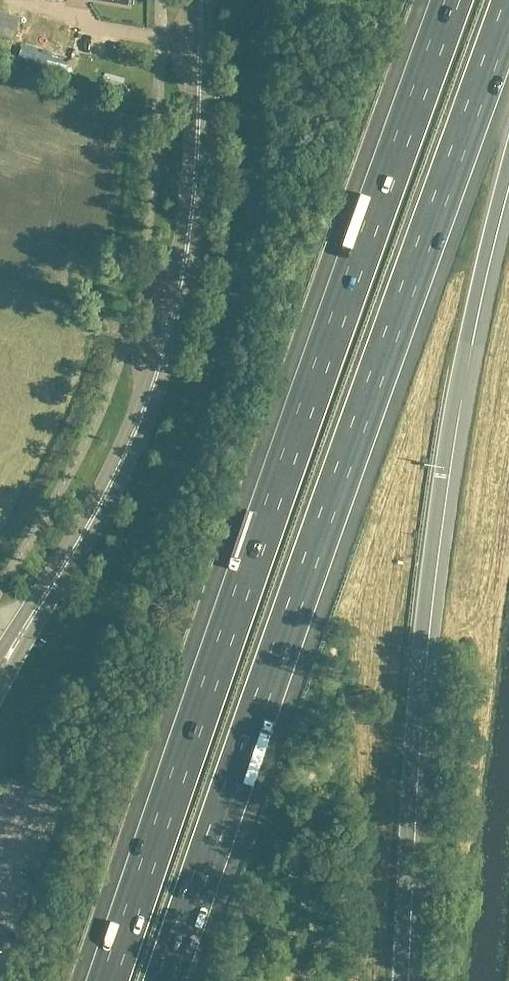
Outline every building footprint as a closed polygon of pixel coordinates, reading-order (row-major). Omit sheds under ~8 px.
[(8,42),(18,17),(0,11),(0,39),(8,42)] [(70,61),(79,30),(27,14),(18,44),(70,61)]
